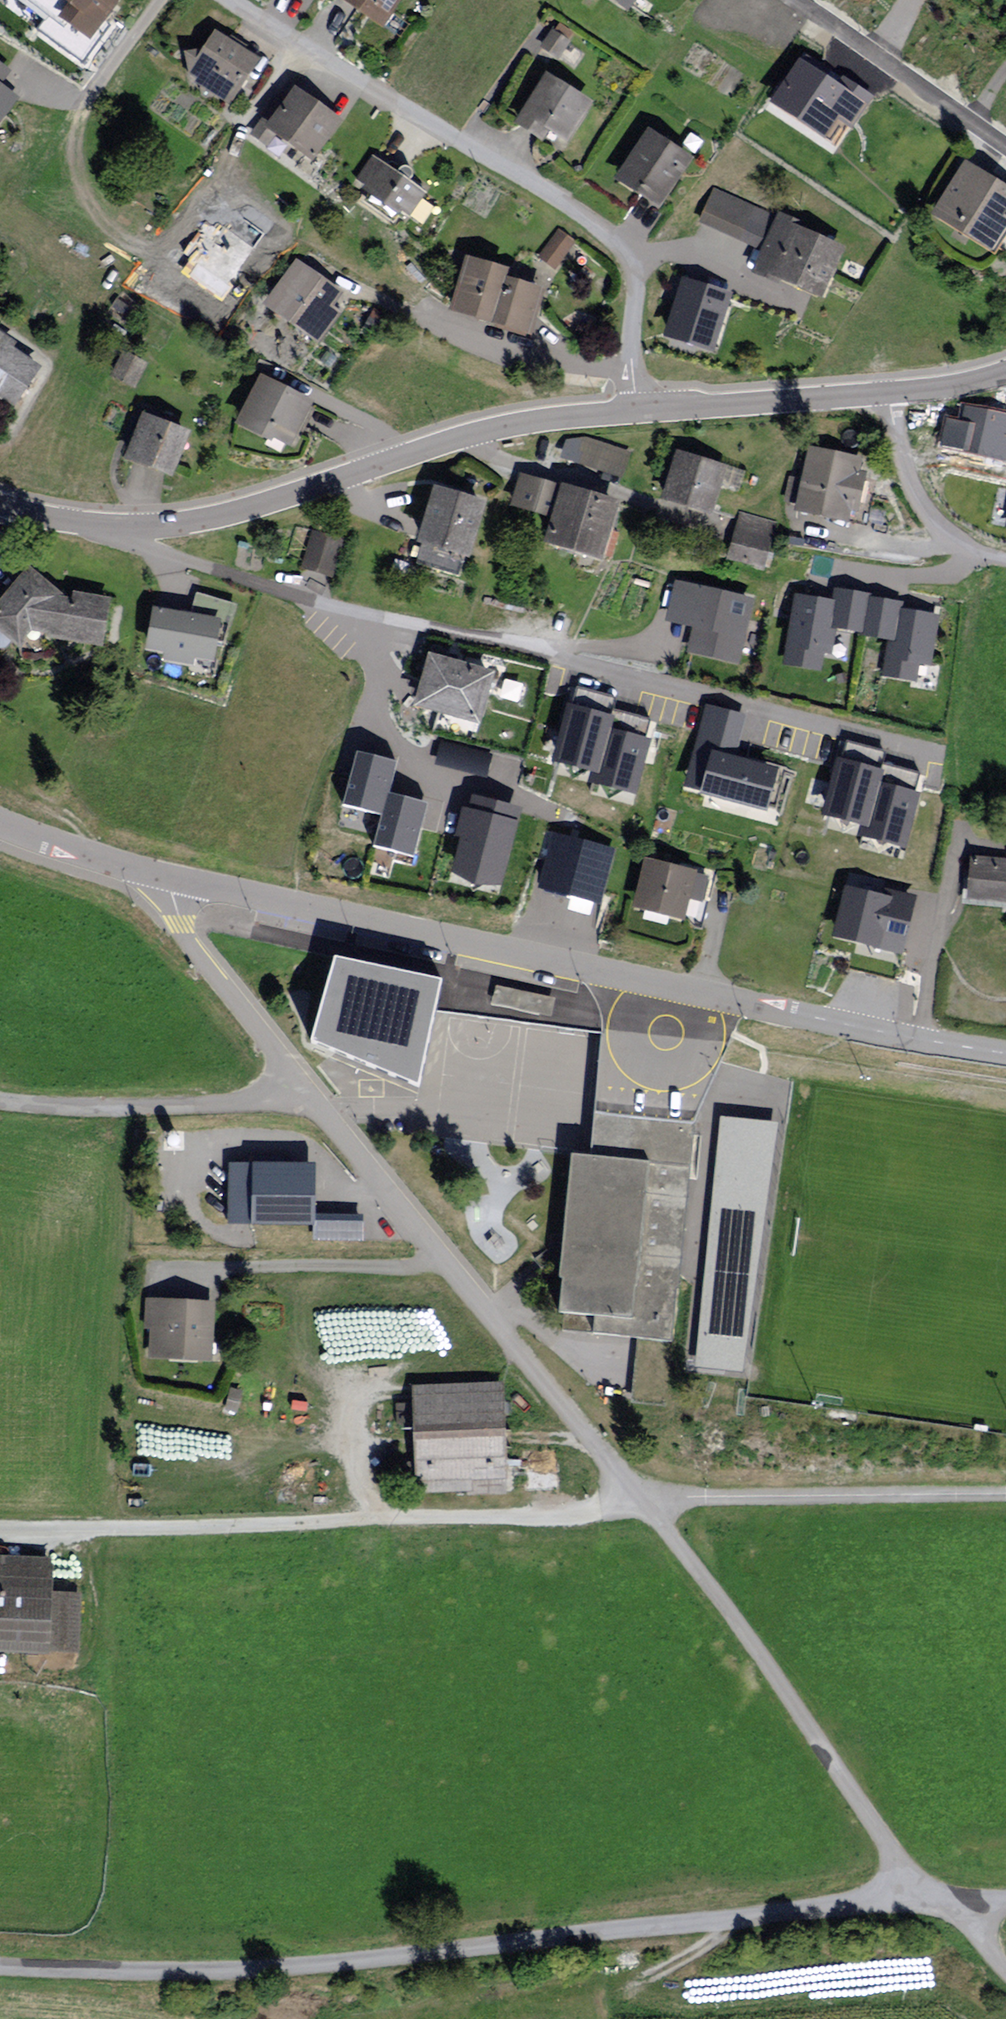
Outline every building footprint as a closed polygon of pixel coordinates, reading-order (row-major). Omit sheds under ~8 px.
[(76,5),(63,24),(97,45),(127,0),(68,0),(76,5)] [(382,28),(401,0),(340,0),(382,28)] [(618,22),(633,0),(587,0),(618,22)] [(265,61),(215,29),(202,52),(190,54),(196,91),(235,111),(265,61)] [(829,134),(838,117),(853,126),(873,91),(796,48),(767,99),(829,134)] [(0,63),(0,128),(21,99),(2,86),(12,72),(0,63)] [(593,103),(546,74),(514,126),(562,155),(593,103)] [(346,119),(298,86),(269,129),(318,161),(346,119)] [(694,159),(648,129),(614,180),(660,210),(694,159)] [(433,195),(375,156),(360,179),(418,218),(433,195)] [(959,163),(922,219),(981,257),(1005,217),(1005,193),(959,163)] [(760,250),(774,215),(714,188),(698,222),(760,250)] [(846,249),(774,215),(760,250),(751,275),(822,301),(846,249)] [(558,233),(540,256),(555,267),(573,243),(558,233)] [(347,291),(298,259),(267,305),(324,343),(343,313),(335,308),(347,291)] [(497,273),(456,260),(439,314),(518,339),(532,294),(494,282),(497,273)] [(732,293),(681,278),(663,339),(713,355),(732,293)] [(0,332),(0,409),(6,400),(21,410),(48,371),(17,350),(20,346),(0,332)] [(149,364),(123,353),(111,380),(136,392),(149,364)] [(321,403),(267,374),(239,425),(294,454),(321,403)] [(963,408),(957,443),(1005,452),(1005,416),(963,408)] [(198,432),(147,414),(130,461),(181,479),(198,432)] [(631,452),(586,438),(565,440),(560,459),(623,479),(631,452)] [(862,459),(808,446),(800,479),(789,476),(784,502),(795,505),(794,513),(849,525),(851,513),(860,514),(867,472),(860,471),(862,459)] [(745,472),(675,450),(661,502),(711,518),(721,488),(739,494),(745,472)] [(616,507),(515,476),(504,511),(540,522),(531,548),(596,569),(616,507)] [(487,504),(434,488),(416,546),(470,562),(487,504)] [(777,522),(739,510),(725,560),(765,571),(777,522)] [(344,542),(311,533),(300,571),(334,580),(344,542)] [(33,571),(0,611),(0,630),(28,654),(41,639),(109,652),(115,602),(63,595),(33,571)] [(755,601),(674,581),(665,623),(691,629),(686,653),(740,666),(755,601)] [(782,666),(821,673),(824,656),(832,658),(837,632),(863,636),(869,598),(870,595),(834,589),(832,602),(794,595),(782,666)] [(191,654),(210,657),(213,640),(223,642),(234,606),(198,595),(192,618),(157,612),(151,647),(169,650),(168,657),(190,661),(191,654)] [(882,678),(917,683),(920,667),(930,668),(939,617),(902,610),(903,603),(869,598),(863,636),(862,638),(887,643),(882,678)] [(496,673),(429,655),(414,710),(481,728),(496,673)] [(748,715),(705,703),(681,790),(767,813),(779,771),(736,759),(748,715)] [(614,719),(566,704),(552,764),(591,775),(599,777),(611,730),(614,719)] [(611,730),(599,777),(591,775),(589,784),(636,797),(651,742),(611,730)] [(374,847),(396,762),(357,752),(342,805),(381,816),(373,846),(374,847)] [(883,773),(836,758),(821,818),(861,829),(868,831),(881,784),(883,773)] [(397,762),(396,762),(374,847),(414,857),(427,803),(389,793),(397,762)] [(881,784),(868,831),(861,829),(859,838),(906,851),(921,796),(881,784)] [(522,810),(472,797),(467,810),(463,809),(454,839),(459,841),(451,876),(473,889),(501,889),(522,810)] [(615,850),(554,833),(538,890),(600,907),(615,850)] [(965,856),(958,907),(1005,913),(1005,862),(965,856)] [(697,872),(644,859),(631,910),(684,922),(690,901),(702,903),(709,877),(697,874),(697,872)] [(838,934),(887,946),(894,917),(906,920),(909,907),(849,892),(838,934)] [(903,950),(887,946),(856,938),(849,968),(896,979),(903,950)] [(310,1049),(419,1095),(442,984),(334,960),(310,1049)] [(495,983),(492,1006),(551,1012),(553,990),(495,983)] [(593,1148),(604,1149),(606,1107),(594,1107),(593,1148)] [(778,1123),(720,1118),(695,1369),(742,1374),(778,1123)] [(604,1331),(673,1336),(678,1265),(640,1263),(648,1154),(569,1149),(558,1306),(606,1310),(604,1331)] [(254,1163),(229,1163),(228,1224),(316,1225),(316,1163),(285,1163),(285,1156),(254,1155),(254,1163)] [(207,1307),(144,1302),(139,1364),(202,1369),(207,1307)] [(505,1382),(411,1386),(415,1498),(506,1495),(505,1382)] [(81,1658),(83,1597),(59,1597),(60,1560),(0,1559),(0,1656),(81,1658)]
